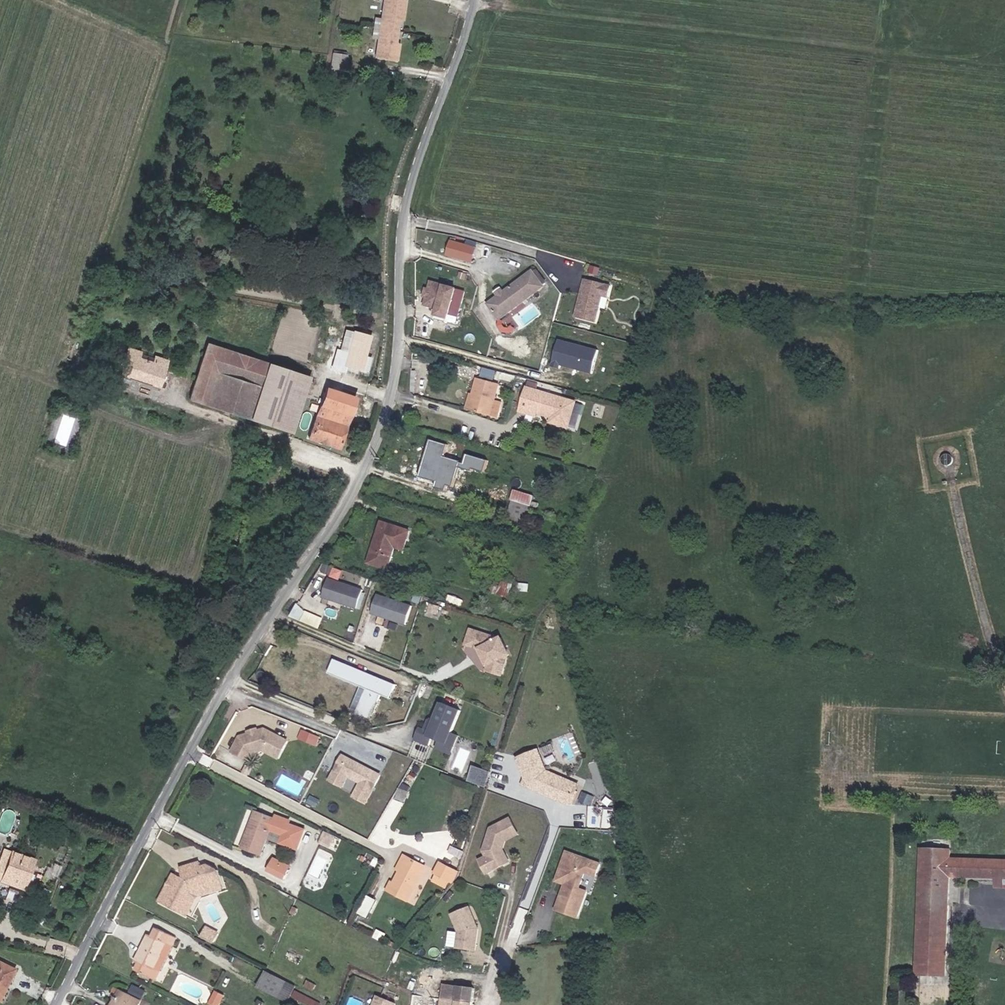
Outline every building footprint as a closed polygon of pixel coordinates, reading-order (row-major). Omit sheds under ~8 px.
[(372,15),(369,34),(375,35),(371,60),(393,64),(397,40),(395,40),(394,38),(397,18),(398,17),(400,17),(403,0),(380,0),(378,16),(372,15)] [(326,74),(341,76),(343,61),(328,59),(326,74)] [(472,264),(476,249),(451,242),(447,257),(472,264)] [(532,271),(488,303),(499,319),(543,286),(532,271)] [(594,322),(600,296),(606,298),(608,287),(583,280),(574,317),(594,322)] [(448,322),(456,290),(432,283),(427,306),(438,309),(435,319),(448,322)] [(352,367),(357,340),(343,337),(338,364),(352,367)] [(599,350),(559,339),(551,366),(561,368),(561,365),(593,374),(599,350)] [(116,374),(156,387),(162,370),(159,369),(163,360),(112,343),(109,350),(123,355),(116,374)] [(187,397),(247,416),(265,364),(204,344),(187,397)] [(265,364),(247,416),(290,430),(302,392),(307,378),(265,364)] [(500,385),(477,378),(473,393),(469,407),(499,416),(503,401),(496,399),(500,385)] [(544,392),(546,385),(529,380),(527,388),(544,392)] [(337,447),(353,396),(324,386),(308,437),(337,447)] [(527,388),(520,414),(542,419),(543,415),(551,417),(552,417),(562,420),(565,421),(566,421),(565,423),(565,424),(564,427),(572,429),(579,401),(544,392),(527,388)] [(45,437),(67,445),(77,418),(55,410),(45,437)] [(562,420),(552,417),(551,417),(549,423),(564,427),(565,424),(565,423),(565,421),(562,420)] [(430,438),(419,475),(444,483),(451,459),(444,457),(448,444),(430,438)] [(482,472),(485,458),(464,453),(461,467),(482,472)] [(947,453),(945,453),(943,454),(941,455),(940,457),(940,459),(940,461),(941,463),(943,464),(945,465),(947,465),(949,465),(951,464),(952,462),(953,460),(953,458),(952,456),(951,454),(947,453)] [(514,493),(509,514),(532,520),(536,505),(533,505),(535,498),(514,493)] [(410,529),(382,520),(377,535),(378,535),(374,549),(372,549),(368,562),(388,568),(395,546),(396,542),(405,544),(410,529)] [(412,586),(416,575),(399,570),(396,583),(406,586),(407,584),(412,586)] [(495,580),(494,593),(511,594),(512,582),(495,580)] [(348,616),(354,597),(320,586),(314,605),(348,616)] [(417,602),(419,594),(411,591),(409,600),(417,602)] [(397,631),(403,612),(369,601),(363,620),(397,631)] [(293,604),(285,616),(293,619),(298,612),(293,604)] [(320,626),(321,621),(309,618),(308,623),(320,626)] [(495,659),(486,643),(475,641),(477,634),(467,632),(465,643),(483,646),(492,662),(490,672),(493,672),(495,659)] [(508,652),(499,636),(497,638),(477,634),(475,641),(486,643),(495,659),(493,672),(501,674),(505,654),(508,652)] [(371,716),(379,696),(388,700),(395,683),(334,658),(327,676),(359,689),(366,691),(358,711),(371,716)] [(351,708),(358,711),(366,691),(359,689),(351,708)] [(450,732),(459,709),(440,702),(434,716),(430,726),(425,724),(423,729),(418,727),(413,739),(428,745),(431,737),(442,742),(445,743),(450,732)] [(430,726),(434,716),(427,719),(425,724),(430,726)] [(238,740),(230,755),(246,764),(251,756),(264,753),(267,754),(269,749),(273,748),(284,753),(289,743),(265,732),(258,734),(256,737),(252,737),(249,736),(238,740)] [(454,755),(462,736),(450,732),(445,743),(442,742),(440,749),(454,755)] [(311,736),(302,733),(300,740),(309,743),(311,736)] [(280,761),(284,753),(273,748),(269,749),(267,754),(280,761)] [(543,771),(538,757),(519,763),(525,779),(528,788),(569,802),(572,792),(563,789),(566,779),(543,771)] [(377,776),(342,758),(333,776),(344,782),(347,777),(360,784),(353,798),(364,803),(377,776)] [(484,788),(489,771),(473,767),(468,782),(484,788)] [(341,788),(344,782),(333,776),(330,782),(341,788)] [(572,792),(576,782),(566,779),(563,789),(572,792)] [(256,811),(242,849),(261,856),(271,830),(285,835),(282,843),(299,849),(306,830),(275,819),(275,818),(256,811)] [(275,818),(275,819),(290,824),(291,822),(276,816),(275,818)] [(509,819),(490,829),(484,852),(487,857),(480,861),(486,873),(502,865),(497,857),(504,853),(501,849),(504,840),(517,833),(509,819)] [(6,882),(8,875),(17,878),(24,855),(5,849),(0,865),(0,880),(6,882)] [(915,975),(946,977),(950,878),(995,880),(1004,881),(1004,861),(951,859),(951,851),(920,849),(915,975)] [(606,864),(568,850),(559,874),(568,878),(566,883),(557,909),(583,918),(593,891),(586,888),(592,872),(602,876),(606,864)] [(508,861),(504,853),(497,857),(502,865),(508,861)] [(8,875),(6,882),(18,886),(27,856),(24,855),(17,878),(8,875)] [(407,860),(408,857),(405,855),(398,870),(402,872),(407,860)] [(427,865),(408,857),(407,860),(402,872),(396,885),(393,884),(389,893),(411,902),(427,865)] [(274,858),(272,862),(289,871),(291,867),(274,858)] [(437,872),(452,880),(457,869),(442,861),(437,872)] [(268,871),(284,879),(289,871),(272,862),(268,871)] [(182,879),(168,906),(182,913),(191,897),(194,896),(200,895),(205,895),(210,894),(206,867),(185,870),(186,880),(182,879)] [(191,897),(182,913),(187,915),(195,900),(217,897),(216,890),(215,885),(214,879),(223,878),(212,868),(206,867),(210,894),(205,895),(200,895),(194,896),(191,897)] [(460,870),(457,869),(452,880),(454,881),(458,875),(460,870)] [(452,880),(437,872),(433,880),(448,887),(452,880)] [(566,883),(568,878),(559,874),(557,880),(566,883)] [(168,906),(182,879),(177,876),(163,904),(168,906)] [(223,878),(214,879),(215,885),(216,890),(217,897),(225,896),(223,878)] [(995,880),(994,888),(1004,889),(1004,881),(995,880)] [(358,912),(367,916),(374,898),(366,895),(358,912)] [(475,950),(477,929),(467,907),(449,916),(457,932),(456,948),(475,950)] [(220,932),(208,926),(204,936),(215,941),(220,932)] [(155,979),(176,938),(156,929),(152,937),(148,934),(135,960),(139,962),(136,970),(155,979)] [(11,971),(0,965),(0,992),(11,971)] [(265,970),(258,984),(279,994),(286,980),(265,970)] [(287,998),(294,984),(286,980),(279,994),(287,998)] [(441,984),(440,1000),(454,1002),(455,997),(474,999),(475,988),(441,984)] [(141,1001),(119,990),(112,1004),(139,1004),(141,1001)] [(225,994),(217,990),(211,1004),(214,1004),(220,1004),(225,994)]
